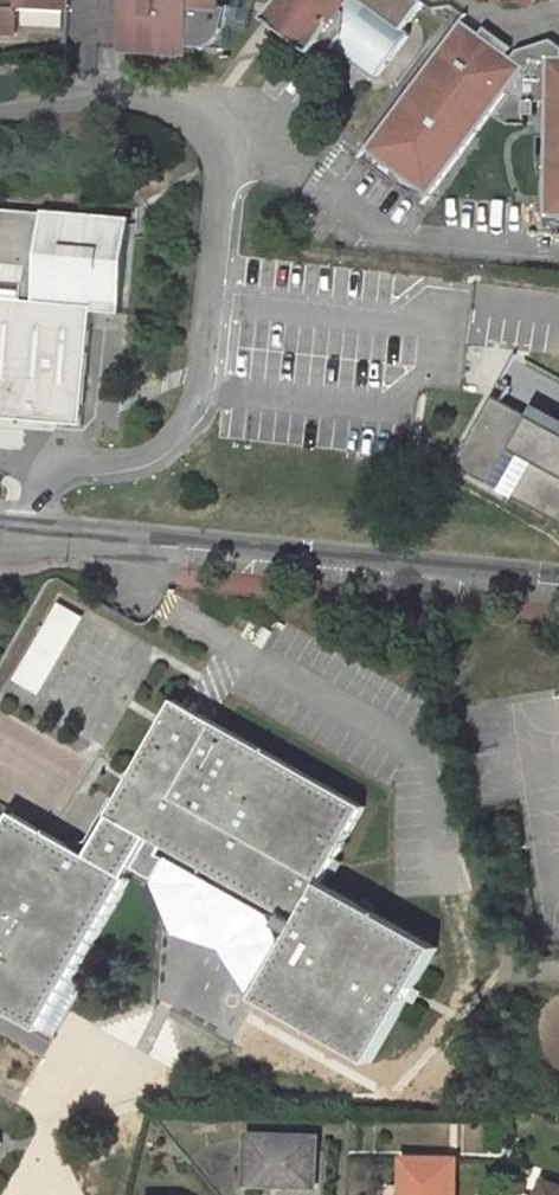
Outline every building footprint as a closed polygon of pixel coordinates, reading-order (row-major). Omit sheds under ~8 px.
[(20,34),(21,9),(69,12),(70,0),(0,0),(0,32),(20,34)] [(126,49),(196,52),(196,47),(198,6),(227,8),(227,6),(227,0),(128,0),(126,49)] [(266,17),(314,52),(323,39),(377,79),(411,33),(405,29),(425,1),(424,0),(281,0),(266,17)] [(198,6),(196,47),(230,48),(232,26),(235,7),(227,6),(227,8),(198,6)] [(466,20),(371,151),(433,196),(509,91),(515,95),(500,115),(513,125),(530,125),(530,115),(540,115),(541,102),(550,102),(548,137),(550,137),(551,217),(558,217),(558,42),(553,35),(522,51),(517,57),(512,54),(516,48),(489,28),(485,34),(466,20)] [(96,310),(123,312),(131,219),(0,208),(0,416),(87,422),(96,310)] [(461,467),(558,519),(558,384),(517,362),(461,467)] [(77,618),(60,608),(18,683),(34,691),(77,618)] [(178,700),(90,855),(16,813),(0,842),(0,1003),(44,1029),(153,837),(302,921),(259,997),(373,1062),(438,947),(323,882),(366,807),(178,700)] [(248,1016),(234,1042),(259,1056),(274,1030),(248,1016)] [(316,1188),(318,1137),(249,1134),(246,1185),(316,1188)] [(456,1160),(404,1158),(404,1194),(456,1194),(456,1160)] [(539,1194),(558,1194),(558,1186),(544,1181),(539,1194)]
